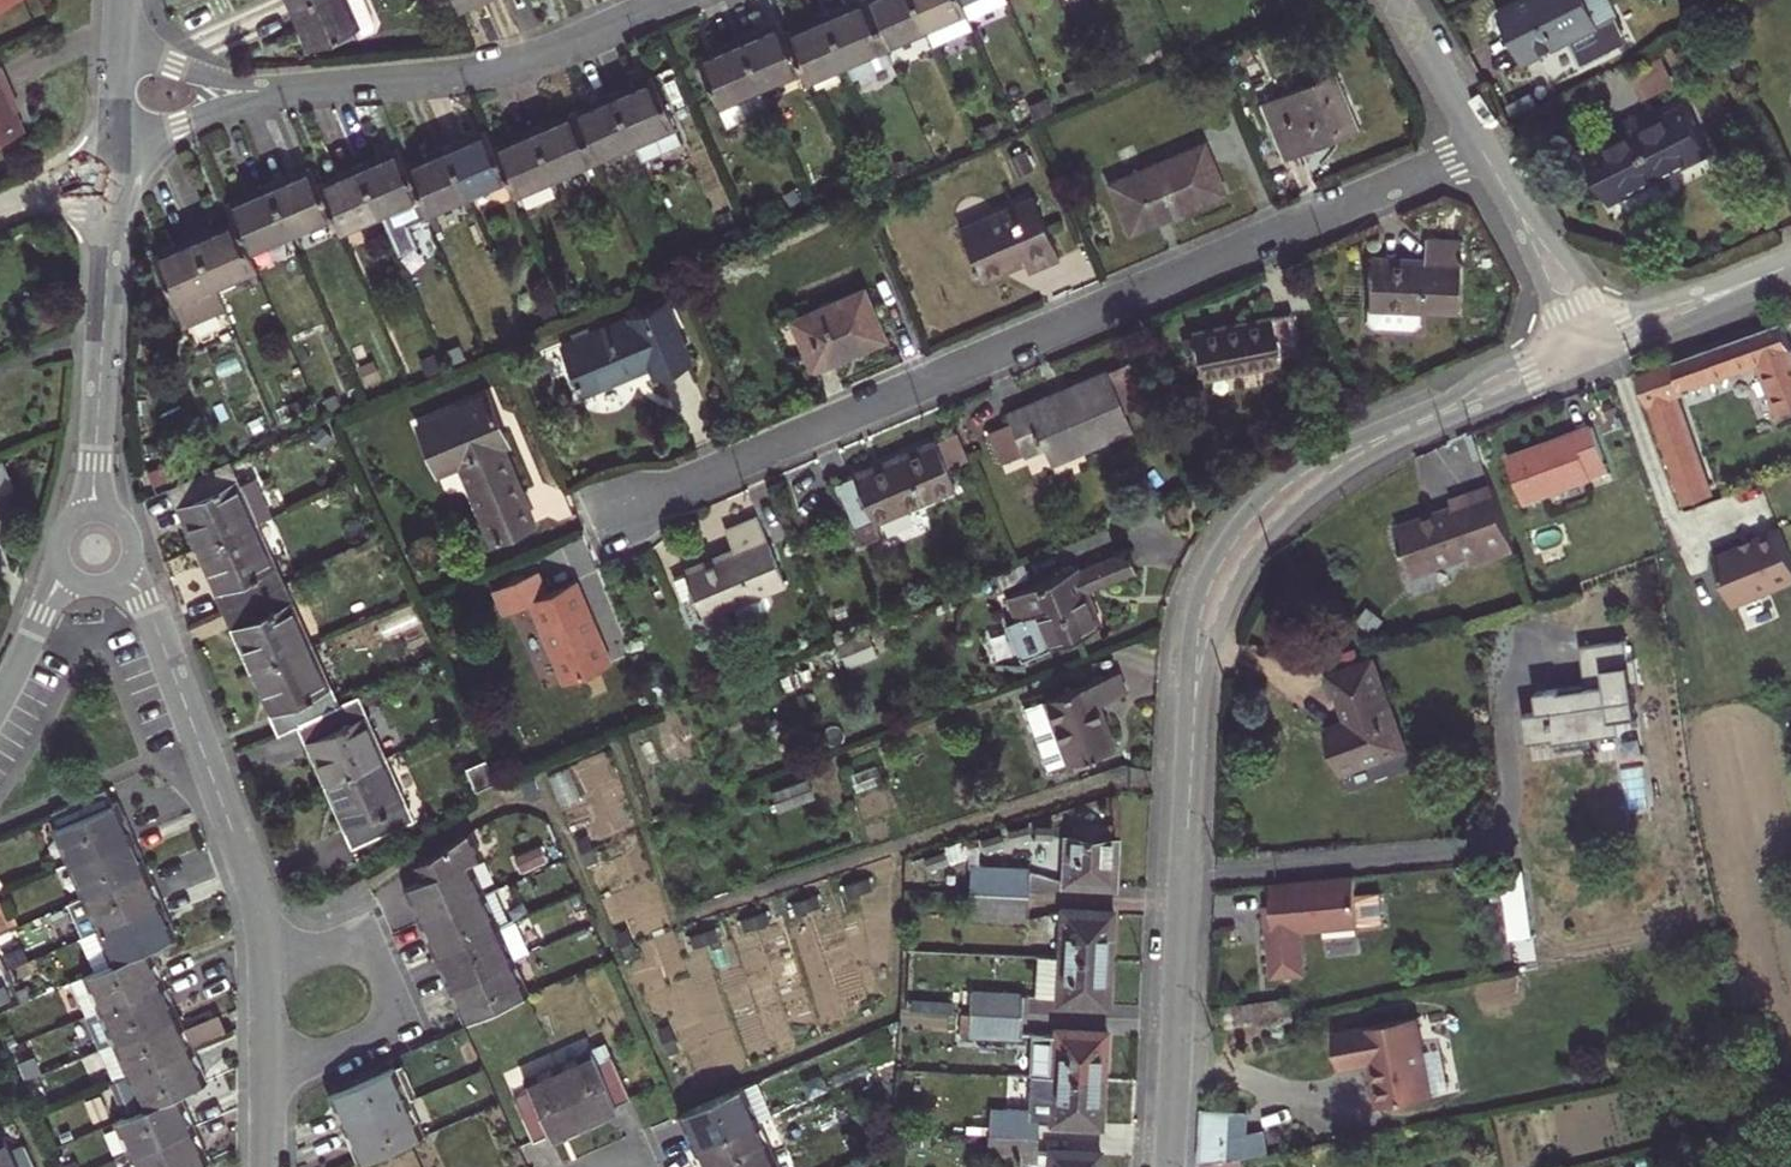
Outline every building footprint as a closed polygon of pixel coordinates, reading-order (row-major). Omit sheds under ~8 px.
[(294,7),(311,48),(357,28),(345,0),(311,0),(294,7)] [(866,0),(865,0),(826,17),(846,63),(852,78),(892,61),(886,46),(866,0)] [(913,0),(866,0),(886,46),(925,28),(913,0)] [(925,28),(932,45),(972,26),(968,16),(961,0),(913,0),(925,28)] [(968,16),(1004,0),(961,0),(968,16)] [(1311,4),(1309,0),(1283,0),(1289,13),(1311,4)] [(1523,63),(1617,16),(1609,0),(1528,0),(1499,15),(1523,63)] [(846,63),(826,17),(786,34),(801,69),(806,80),(846,63)] [(786,34),(782,23),(742,40),(762,87),(801,69),(786,34)] [(762,87),(742,40),(699,60),(718,105),(762,87)] [(1636,75),(1646,97),(1674,84),(1664,63),(1636,75)] [(0,66),(0,142),(24,132),(10,99),(14,97),(0,66)] [(1334,72),(1262,103),(1286,159),(1326,142),(1323,135),(1355,122),(1334,72)] [(674,123),(655,78),(613,96),(633,142),(674,123)] [(1503,100),(1510,114),(1520,109),(1513,95),(1503,100)] [(633,142),(613,96),(574,113),(594,159),(633,142)] [(1660,179),(1713,154),(1687,105),(1654,122),(1649,111),(1631,120),(1660,179)] [(594,159),(574,113),(535,131),(554,177),(594,159)] [(1586,156),(1610,204),(1660,179),(1631,120),(1614,128),(1619,140),(1586,156)] [(1355,122),(1323,135),(1326,142),(1358,129),(1355,122)] [(554,177),(535,131),(494,149),(507,178),(514,195),(554,177)] [(494,149),(487,133),(447,150),(466,195),(507,178),(494,149)] [(1204,146),(1111,184),(1131,231),(1223,192),(1204,146)] [(1134,146),(1118,152),(1124,165),(1139,159),(1134,146)] [(427,212),(420,195),(407,167),(400,150),(360,167),(380,213),(387,229),(427,212)] [(466,195),(447,150),(407,167),(420,195),(427,212),(466,195)] [(319,184),(312,167),(270,186),(290,232),(332,213),(319,184)] [(380,213),(360,167),(319,184),(332,213),(339,230),(380,213)] [(270,186),(227,204),(234,221),(247,250),(290,232),(270,186)] [(1033,197),(961,229),(982,279),(1024,261),(1029,272),(1060,259),(1033,197)] [(234,221),(194,238),(214,283),(254,266),(247,250),(234,221)] [(194,238),(155,254),(184,323),(224,305),(214,283),(194,238)] [(1461,241),(1427,239),(1425,260),(1372,257),(1369,308),(1458,313),(1461,241)] [(864,289),(792,320),(811,364),(838,354),(840,358),(885,339),(864,289)] [(653,375),(691,359),(667,301),(589,333),(587,327),(573,333),(575,339),(563,344),(583,394),(629,374),(626,365),(640,359),(644,368),(649,366),(653,375)] [(1293,313),(1192,332),(1201,378),(1281,363),(1280,355),(1300,351),(1293,313)] [(1697,353),(1706,381),(1746,367),(1768,423),(1790,414),(1790,344),(1783,323),(1697,353)] [(1675,361),(1684,389),(1706,381),(1697,353),(1675,361)] [(838,354),(811,364),(813,370),(840,358),(838,354)] [(626,365),(629,374),(644,368),(640,359),(626,365)] [(1684,389),(1675,361),(1637,375),(1674,478),(1702,467),(1678,395),(1686,393),(1684,389)] [(1125,364),(1108,371),(1124,409),(1141,402),(1125,364)] [(1133,428),(1124,409),(1108,371),(1026,406),(1028,409),(1009,418),(1024,454),(1044,446),(1052,463),(1133,428)] [(488,395),(418,425),(439,473),(460,464),(475,457),(485,480),(470,486),(492,540),(535,522),(503,446),(508,443),(488,395)] [(1026,406),(1007,414),(1009,418),(1028,409),(1026,406)] [(1508,457),(1524,501),(1611,472),(1594,426),(1508,457)] [(957,431),(835,484),(861,545),(881,536),(875,523),(956,488),(946,465),(968,456),(957,431)] [(1461,446),(1474,481),(1487,477),(1474,441),(1461,446)] [(475,457),(460,464),(470,486),(485,480),(475,457)] [(255,522),(226,461),(172,486),(199,548),(255,522)] [(1687,515),(1715,504),(1702,467),(1674,478),(1687,515)] [(1491,484),(1451,499),(1453,506),(1397,527),(1413,573),(1470,552),(1473,562),(1514,547),(1491,484)] [(734,549),(684,570),(686,573),(675,578),(683,599),(695,594),(704,617),(785,583),(758,517),(726,530),(734,549)] [(255,522),(199,548),(227,609),(282,583),(255,522)] [(1790,578),(1790,557),(1781,532),(1754,542),(1756,545),(1716,561),(1732,602),(1790,578)] [(1076,571),(1074,568),(1006,597),(1016,620),(1001,626),(1016,663),(1046,650),(1045,649),(1049,647),(1100,626),(1086,592),(1081,580),(1100,572),(1105,584),(1135,571),(1127,550),(1076,571)] [(1100,572),(1081,580),(1086,592),(1105,584),(1100,572)] [(547,589),(540,573),(495,592),(502,610),(531,598),(566,680),(614,660),(578,576),(547,589)] [(1505,581),(1510,595),(1524,589),(1519,575),(1505,581)] [(309,644),(282,583),(227,609),(254,669),(309,644)] [(869,634),(838,641),(844,666),(875,658),(869,634)] [(309,644),(254,669),(282,731),(300,722),(337,706),(309,644)] [(1558,743),(1560,755),(1595,750),(1594,741),(1625,737),(1624,724),(1640,722),(1635,686),(1643,685),(1639,660),(1631,662),(1629,644),(1582,651),(1588,692),(1563,696),(1562,693),(1539,696),(1542,716),(1527,718),(1532,747),(1558,743)] [(1325,729),(1341,772),(1406,749),(1374,659),(1331,675),(1332,677),(1327,679),(1333,698),(1339,696),(1348,721),(1325,729)] [(1120,672),(1046,699),(1028,705),(1025,711),(1045,764),(1054,769),(1067,764),(1068,760),(1069,763),(1113,748),(1097,704),(1127,693),(1120,672)] [(337,706),(300,722),(328,783),(384,758),(356,697),(337,706)] [(384,758),(328,783),(356,845),(411,820),(384,758)] [(486,758),(466,767),(476,791),(496,781),(486,758)] [(56,829),(71,862),(133,835),(124,815),(120,817),(114,803),(113,804),(105,788),(55,810),(62,826),(56,829)] [(467,833),(416,865),(422,880),(477,855),(467,833)] [(589,833),(579,837),(590,863),(600,859),(589,833)] [(71,862),(85,896),(143,870),(137,857),(141,855),(133,835),(71,862)] [(1113,887),(1115,839),(1068,837),(1066,885),(1113,887)] [(410,902),(419,922),(480,894),(466,864),(478,858),(477,855),(422,880),(407,886),(414,900),(410,902)] [(970,867),(969,891),(1030,895),(1031,871),(970,867)] [(83,936),(87,934),(162,902),(153,883),(149,884),(143,870),(85,896),(68,903),(83,936)] [(873,875),(843,883),(846,894),(876,886),(873,875)] [(1354,875),(1270,882),(1272,903),(1266,903),(1272,974),(1304,972),(1300,929),(1382,922),(1380,893),(1356,895),(1354,875)] [(495,927),(508,921),(493,888),(480,894),(419,922),(427,941),(431,939),(438,953),(495,927)] [(819,891),(792,900),(796,911),(823,902),(819,891)] [(1028,918),(1030,895),(969,891),(968,915),(1028,918)] [(166,924),(170,922),(162,902),(87,934),(102,967),(144,949),(172,937),(166,924)] [(768,908),(741,917),(745,928),(772,919),(768,908)] [(1112,912),(1065,909),(1062,956),(1109,959),(1112,912)] [(440,968),(449,987),(510,960),(528,952),(513,919),(508,921),(495,927),(438,953),(444,966),(440,968)] [(718,925),(690,935),(694,945),(722,936),(718,925)] [(630,927),(619,931),(631,960),(642,955),(630,927)] [(102,967),(73,981),(87,1013),(163,981),(154,961),(150,963),(144,949),(102,967)] [(1109,959),(1062,956),(1041,956),(1039,997),(1061,998),(1060,1003),(1107,1006),(1109,959)] [(8,976),(0,959),(0,980),(8,976)] [(457,1007),(461,1006),(468,1020),(525,994),(510,960),(449,987),(457,1007)] [(100,1047),(173,1016),(168,1002),(171,1001),(163,981),(87,1013),(82,1016),(97,1049),(100,1047)] [(1025,992),(972,990),(971,1012),(1024,1014),(1025,992)] [(1289,997),(1217,1008),(1220,1028),(1292,1017),(1291,1014),(1289,997)] [(971,1012),(970,1034),(1022,1037),(1024,1014),(971,1012)] [(217,1014),(184,1028),(192,1048),(225,1033),(217,1014)] [(100,1047),(115,1081),(192,1048),(184,1028),(180,1030),(173,1016),(100,1047)] [(1406,1018),(1322,1036),(1329,1071),(1364,1063),(1367,1078),(1364,1079),(1369,1108),(1422,1097),(1406,1018)] [(671,1023),(662,1027),(672,1052),(681,1048),(671,1023)] [(1059,1035),(1036,1033),(1033,1075),(1057,1077),(1104,1079),(1106,1032),(1059,1030),(1059,1035)] [(197,1069),(201,1068),(192,1048),(115,1081),(111,1082),(127,1116),(174,1095),(203,1083),(197,1069)] [(593,1052),(559,1066),(585,1124),(619,1109),(616,1103),(631,1097),(613,1055),(598,1062),(593,1052)] [(402,1063),(333,1092),(339,1106),(335,1108),(344,1128),(406,1102),(417,1097),(402,1063)] [(531,1092),(515,1100),(534,1141),(549,1134),(552,1139),(585,1124),(559,1066),(526,1082),(531,1092)] [(1104,1079),(1057,1077),(1054,1123),(1101,1126),(1104,1079)] [(768,1115),(754,1081),(682,1112),(688,1127),(685,1128),(693,1148),(755,1121),(768,1115)] [(127,1116),(117,1120),(131,1153),(193,1127),(184,1107),(180,1109),(174,1095),(127,1116)] [(362,1160),(420,1135),(406,1102),(344,1128),(352,1147),(356,1146),(362,1160)] [(1040,1110),(991,1108),(990,1133),(1039,1136),(1040,1110)] [(1202,1112),(1199,1164),(1204,1164),(1240,1159),(1245,1158),(1245,1137),(1237,1136),(1229,1134),(1230,1113),(1202,1112)] [(1230,1113),(1229,1134),(1237,1136),(1238,1113),(1230,1113)] [(693,1148),(701,1166),(702,1166),(705,1165),(706,1166),(740,1166),(769,1154),(755,1121),(693,1148)] [(193,1127),(131,1153),(137,1166),(194,1166),(204,1163),(198,1148),(201,1147),(193,1127)] [(1100,1152),(1053,1150),(1053,1151),(1038,1150),(1039,1136),(990,1133),(988,1159),(1028,1161),(1027,1166),(1099,1166),(1100,1152)] [(5,1139),(0,1141),(0,1166),(36,1166),(25,1143),(10,1150),(5,1139)] [(740,1166),(775,1166),(769,1154),(740,1166)]
